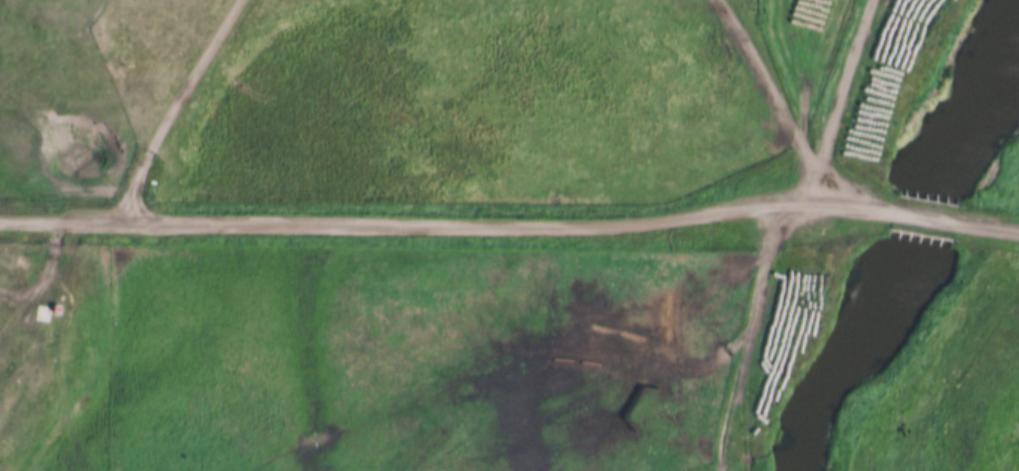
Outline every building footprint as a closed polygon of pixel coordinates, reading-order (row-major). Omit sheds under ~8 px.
[(50,307),(38,305),(35,319),(48,322),(50,307)]
